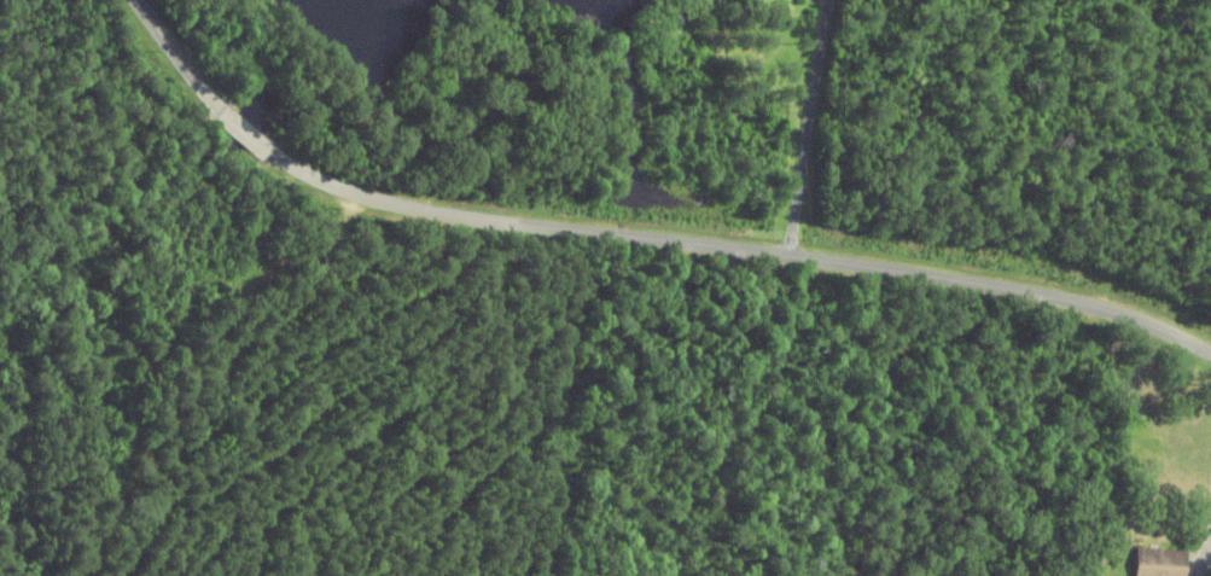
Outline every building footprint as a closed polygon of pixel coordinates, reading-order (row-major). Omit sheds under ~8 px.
[(1189,551),(1138,549),(1137,575),(1188,575),(1189,551)]
